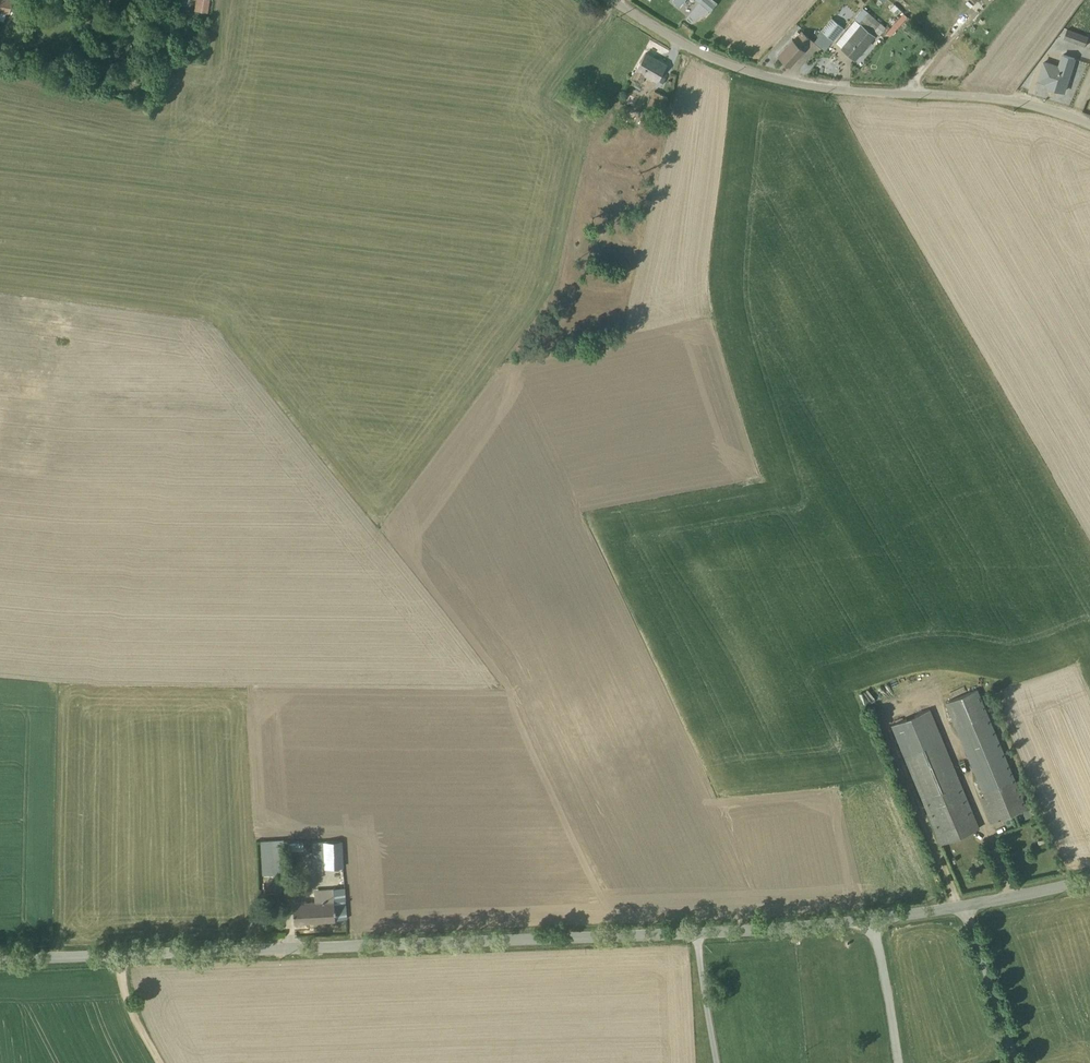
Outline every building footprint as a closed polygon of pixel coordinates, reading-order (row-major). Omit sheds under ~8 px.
[(9,14),(11,0),(0,0),(0,12),(9,14)] [(194,11),(207,13),(207,9),(208,9),(209,0),(196,0),(194,11)] [(878,32),(885,24),(861,5),(852,15),(860,22),(840,45),(854,57),(876,30),(878,32)] [(689,19),(700,16),(698,8),(687,11),(689,19)] [(891,32),(909,13),(904,9),(887,28),(891,32)] [(843,25),(830,15),(820,28),(832,38),(843,25)] [(1088,34),(1067,26),(1064,36),(1085,43),(1088,34)] [(797,30),(777,52),(788,62),(802,47),(804,50),(814,40),(801,28),(798,31),(797,30)] [(1064,88),(1075,55),(1062,51),(1058,62),(1045,58),(1038,77),(1047,80),(1046,83),(1064,88)] [(645,52),(630,78),(640,83),(645,75),(655,80),(664,63),(645,52)] [(654,88),(643,109),(653,114),(664,94),(654,88)] [(1025,803),(977,686),(944,700),(983,793),(979,795),(988,818),(989,821),(1026,806),(1025,803)] [(978,826),(929,706),(890,723),(940,842),(978,826)] [(278,840),(278,838),(259,839),(261,869),(279,868),(278,840)] [(343,865),(342,839),(311,840),(312,866),(343,865)] [(346,917),(344,886),(313,887),(314,899),(292,900),(293,920),(346,917)]
